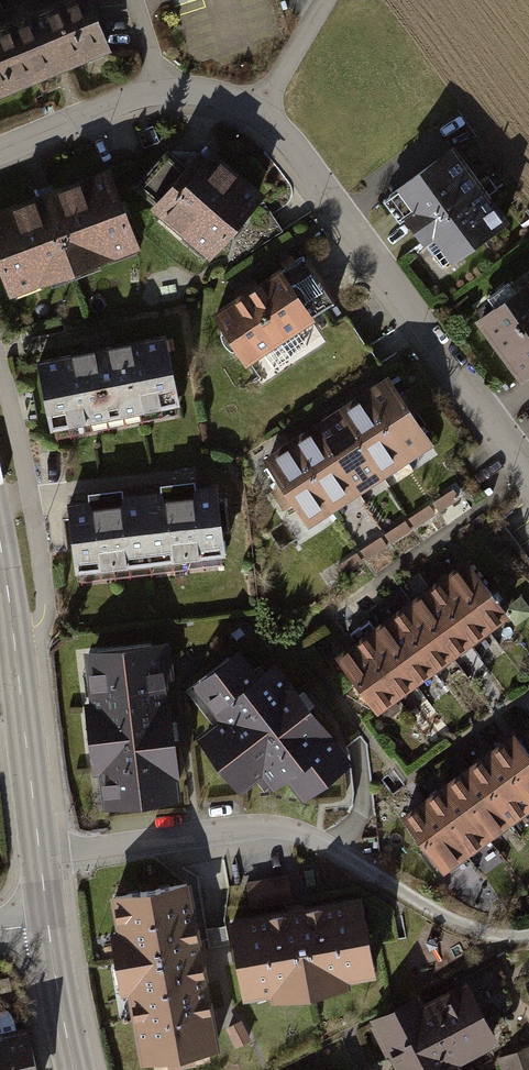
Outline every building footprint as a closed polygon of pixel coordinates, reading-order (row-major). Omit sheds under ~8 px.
[(0,24),(0,98),(113,50),(92,0),(57,0),(0,24)] [(431,248),(441,240),(458,264),(515,224),(461,149),(403,190),(419,212),(410,218),(431,248)] [(170,191),(152,212),(213,264),(271,197),(218,152),(178,198),(170,191)] [(13,298),(144,250),(114,168),(0,211),(0,261),(13,298)] [(307,260),(218,318),(250,367),(339,309),(307,260)] [(480,325),(525,387),(528,384),(528,290),(480,325)] [(168,334),(39,360),(54,431),(183,406),(168,334)] [(390,381),(365,397),(406,459),(431,443),(390,381)] [(382,475),(406,459),(365,397),(341,413),(382,475)] [(358,491),(382,475),(341,413),(317,429),(358,491)] [(334,507),(358,491),(317,429),(292,445),(334,507)] [(309,523),(334,507),(292,445),(267,461),(282,483),(272,490),(285,509),(295,502),(309,523)] [(222,484),(72,502),(80,575),(230,557),(222,484)] [(513,616),(469,555),(335,654),(380,714),(513,616)] [(171,643),(86,653),(92,703),(87,704),(95,776),(101,776),(106,811),(184,802),(170,682),(176,681),(171,643)] [(262,678),(243,654),(194,691),(221,726),(201,741),(245,797),(268,780),(278,794),(291,784),(307,805),(357,766),(279,665),(262,678)] [(493,753),(528,802),(528,755),(515,736),(493,753)] [(471,769),(509,819),(528,804),(528,802),(493,753),(471,769)] [(471,769),(449,785),(487,836),(509,819),(471,769)] [(449,785),(428,800),(465,852),(487,836),(449,785)] [(443,868),(465,852),(428,800),(405,817),(443,868)] [(289,876),(248,883),(253,908),(293,901),(289,876)] [(191,886),(114,899),(120,934),(113,936),(124,997),(131,996),(144,1068),(220,1054),(191,886)] [(366,900),(233,924),(247,1002),(274,997),(276,1004),(354,990),(353,983),(379,979),(366,900)] [(374,1020),(400,1069),(468,1069),(465,1064),(505,1044),(472,980),(429,1002),(425,993),(374,1020)] [(26,1029),(0,1035),(0,1069),(35,1069),(26,1029)] [(491,1058),(496,1069),(528,1069),(528,1044),(491,1058)]
